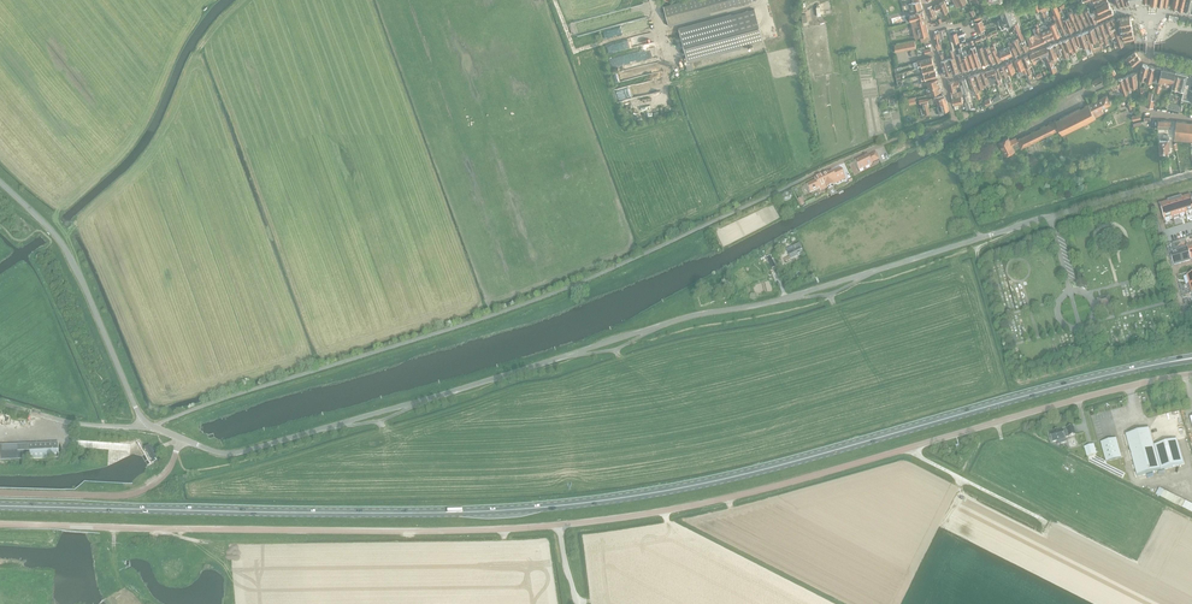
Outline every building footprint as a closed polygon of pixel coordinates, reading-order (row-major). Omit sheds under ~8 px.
[(668,23),(751,0),(682,0),(663,5),(667,22),(668,23)] [(908,3),(910,10),(922,7),(920,0),(912,0),(913,1),(913,2),(908,3)] [(1055,21),(1056,23),(1060,34),(1067,32),(1064,24),(1065,24),(1058,10),(1057,7),(1057,6),(1054,0),(1049,0),(1048,0),(1051,7),(1051,6),(1052,9),(1057,21),(1055,21)] [(1097,8),(1099,12),(1111,7),(1107,0),(1100,0),(1094,3),(1096,6),(1097,8)] [(1191,10),(1191,6),(1191,0),(1186,0),(1184,8),(1191,10)] [(934,5),(937,11),(941,9),(943,13),(949,11),(944,1),(938,3),(939,4),(934,5)] [(1039,4),(1042,12),(1050,9),(1047,1),(1039,4)] [(927,8),(931,19),(935,17),(935,18),(937,18),(935,14),(932,5),(927,8)] [(1010,5),(999,9),(1002,18),(1013,14),(1010,5)] [(1111,7),(1099,12),(1101,18),(1113,12),(1111,7)] [(678,29),(687,61),(763,40),(754,8),(678,29)] [(1081,11),(1078,12),(1084,25),(1088,23),(1089,23),(1084,11),(1082,8),(1080,8),(1081,11)] [(1094,12),(1090,14),(1093,21),(1097,19),(1101,18),(1099,12),(1097,8),(1093,10),(1094,12)] [(1065,18),(1061,9),(1058,10),(1065,24),(1064,24),(1067,32),(1075,28),(1070,17),(1065,18)] [(1088,9),(1084,11),(1089,23),(1093,21),(1090,14),(1088,9)] [(910,18),(911,20),(924,18),(922,10),(912,13),(909,14),(910,18)] [(1068,12),(1070,17),(1075,28),(1075,29),(1079,27),(1073,12),(1072,10),(1068,12)] [(1075,11),(1073,12),(1079,27),(1079,28),(1082,26),(1084,25),(1078,12),(1077,12),(1076,11),(1075,11)] [(1013,14),(998,19),(1000,27),(1005,25),(1005,26),(1016,22),(1015,20),(1013,14)] [(1119,25),(1131,23),(1130,16),(1120,18),(1117,18),(1119,24),(1118,24),(1119,25)] [(1047,20),(1049,25),(1054,37),(1060,34),(1056,23),(1055,21),(1051,23),(1050,19),(1048,20),(1047,17),(1046,17),(1047,20)] [(924,18),(911,20),(915,37),(919,36),(928,34),(924,18)] [(1104,21),(1109,34),(1110,37),(1112,36),(1115,35),(1119,46),(1124,45),(1122,41),(1121,35),(1117,23),(1114,18),(1104,21)] [(1098,24),(1102,36),(1105,43),(1108,43),(1106,35),(1109,34),(1104,21),(1104,22),(1098,24)] [(1012,24),(1016,33),(1020,31),(1017,22),(1012,24)] [(1026,37),(1030,48),(1038,45),(1045,41),(1041,31),(1039,27),(1037,23),(1035,24),(1036,27),(1035,28),(1033,29),(1035,35),(1034,35),(1033,36),(1032,35),(1026,37)] [(1041,26),(1039,27),(1041,31),(1045,41),(1054,37),(1049,25),(1045,26),(1044,24),(1041,26)] [(1098,24),(1094,27),(1100,46),(1103,46),(1102,42),(1104,42),(1102,36),(1098,24)] [(1093,27),(1088,29),(1092,41),(1097,39),(1093,27)] [(1088,29),(1084,31),(1088,44),(1090,48),(1093,46),(1092,41),(1088,29)] [(1013,39),(1012,40),(1018,53),(1022,51),(1019,45),(1018,41),(1024,39),(1020,31),(1016,33),(1018,37),(1016,38),(1016,39),(1013,40),(1013,39)] [(1084,31),(1078,33),(1082,43),(1083,47),(1083,46),(1088,44),(1084,31)] [(934,33),(936,46),(937,50),(942,49),(940,39),(939,34),(939,32),(934,33)] [(959,41),(957,32),(951,33),(954,43),(959,41)] [(1074,35),(1069,37),(1074,50),(1078,48),(1077,45),(1082,43),(1078,33),(1077,34),(1074,35)] [(1018,53),(1012,40),(1011,40),(1010,36),(1007,37),(1009,42),(1008,42),(1013,55),(1018,53)] [(1069,37),(1063,40),(1067,50),(1069,50),(1071,54),(1075,53),(1074,50),(1069,37)] [(1019,45),(1022,51),(1028,49),(1026,43),(1025,43),(1024,40),(1020,42),(1021,44),(1019,45)] [(1067,50),(1063,40),(1058,42),(1065,58),(1069,56),(1067,51),(1067,50)] [(1058,42),(1053,44),(1058,58),(1060,58),(1061,58),(1063,57),(1058,42)] [(1052,60),(1048,61),(1047,62),(1050,72),(1055,70),(1056,71),(1057,70),(1055,66),(1054,66),(1052,61),(1058,58),(1053,44),(1046,47),(1049,53),(1050,57),(1052,60)] [(991,50),(990,47),(988,45),(984,47),(985,50),(990,63),(995,62),(990,50),(991,50)] [(994,45),(990,47),(991,50),(996,62),(1001,60),(994,45)] [(970,47),(971,52),(976,66),(981,65),(975,46),(970,47)] [(977,47),(983,64),(988,63),(982,46),(977,47)] [(1003,49),(999,50),(1002,58),(1012,54),(1009,46),(1004,48),(1003,47),(1002,47),(1003,49)] [(960,53),(956,55),(960,70),(965,68),(962,59),(962,57),(964,56),(962,51),(961,47),(958,48),(960,53)] [(1046,47),(1038,50),(1040,57),(1042,60),(1047,58),(1048,61),(1052,60),(1050,57),(1049,53),(1046,47)] [(951,57),(948,58),(953,72),(959,70),(952,49),(949,50),(950,53),(951,57)] [(962,57),(962,59),(965,68),(966,68),(971,67),(967,53),(966,50),(962,51),(964,56),(962,57)] [(1038,50),(1030,54),(1032,61),(1033,64),(1037,62),(1036,60),(1035,59),(1040,57),(1038,50)] [(971,52),(967,53),(971,67),(976,66),(971,52)] [(1125,59),(1128,63),(1130,61),(1133,65),(1140,59),(1134,52),(1127,57),(1125,59)] [(1028,55),(1022,57),(1025,67),(1028,74),(1031,73),(1028,66),(1031,65),(1028,55)] [(921,63),(922,66),(934,63),(932,56),(920,60),(916,61),(917,64),(921,63)] [(1025,67),(1022,57),(1014,60),(1014,61),(1018,69),(1022,68),(1024,73),(1025,73),(1029,83),(1031,82),(1028,74),(1025,67)] [(953,72),(948,58),(941,60),(945,74),(953,72)] [(1011,61),(1004,64),(1008,73),(1015,71),(1011,61)] [(923,69),(924,73),(935,69),(934,63),(922,66),(918,67),(919,70),(923,69)] [(1145,81),(1145,80),(1148,65),(1142,63),(1140,73),(1139,80),(1145,81)] [(1004,64),(999,66),(1003,76),(1005,75),(1009,85),(1012,84),(1008,73),(1004,64)] [(1145,80),(1151,81),(1154,66),(1149,65),(1148,65),(1145,80)] [(994,67),(985,71),(988,78),(994,76),(995,81),(996,83),(1001,81),(1000,77),(1003,76),(999,66),(994,67)] [(1152,80),(1158,82),(1161,68),(1154,66),(1151,81),(1151,82),(1152,80)] [(1158,82),(1172,85),(1175,70),(1173,69),(1161,67),(1161,68),(1158,82)] [(935,69),(924,73),(925,76),(921,78),(922,80),(925,79),(926,79),(937,76),(935,69)] [(1172,85),(1172,86),(1176,88),(1183,89),(1187,73),(1181,72),(1175,70),(1172,85)] [(985,71),(979,72),(983,84),(984,83),(989,82),(989,83),(995,81),(994,76),(988,78),(985,71)] [(979,72),(973,74),(978,88),(985,86),(984,83),(983,84),(979,72)] [(1191,99),(1191,95),(1191,74),(1187,73),(1183,89),(1181,97),(1191,99)] [(978,88),(973,74),(967,76),(971,89),(974,88),(977,97),(980,97),(978,88)] [(1086,82),(1088,87),(1104,80),(1102,74),(1086,82)] [(1129,74),(1122,77),(1126,89),(1132,88),(1132,86),(1129,74)] [(927,84),(928,88),(940,84),(938,77),(926,81),(923,82),(923,85),(927,84)] [(961,90),(963,99),(964,99),(964,101),(966,109),(967,109),(970,108),(968,100),(967,94),(966,94),(965,91),(969,89),(965,77),(959,79),(960,85),(961,85),(962,90),(961,90)] [(1121,87),(1123,91),(1124,94),(1126,93),(1126,94),(1127,97),(1129,96),(1126,89),(1122,77),(1118,79),(1121,87)] [(948,82),(950,94),(957,92),(956,86),(960,85),(959,79),(948,82)] [(1120,92),(1123,91),(1121,87),(1118,79),(1117,79),(1110,82),(1110,83),(1112,88),(1114,90),(1119,88),(1120,92)] [(940,84),(928,88),(929,91),(925,92),(926,95),(930,94),(942,91),(940,84)] [(1065,91),(1067,97),(1084,90),(1081,84),(1065,91)] [(962,100),(963,99),(961,90),(957,92),(950,94),(953,104),(962,101),(962,100)] [(1145,106),(1152,107),(1154,99),(1151,98),(1152,92),(1149,91),(1145,106)] [(939,96),(934,97),(934,98),(935,98),(937,106),(947,103),(945,96),(944,96),(944,94),(939,96)] [(1089,104),(1017,139),(1018,142),(1021,148),(1059,129),(1062,134),(1095,117),(1104,112),(1102,108),(1111,104),(1107,95),(1089,104)] [(1166,109),(1178,112),(1179,109),(1180,105),(1168,102),(1166,109)] [(947,103),(937,106),(939,112),(941,111),(941,113),(944,112),(943,111),(949,109),(947,103)] [(1176,120),(1174,139),(1191,141),(1191,122),(1176,120)] [(1159,139),(1160,152),(1166,152),(1166,149),(1170,149),(1169,139),(1168,135),(1163,135),(1163,139),(1159,139)] [(1018,142),(1017,139),(1015,140),(1014,138),(1009,140),(1008,137),(999,141),(1005,155),(1015,150),(1012,145),(1018,142)] [(871,163),(879,159),(875,152),(868,156),(867,155),(854,161),(858,170),(872,164),(871,163)] [(820,191),(845,179),(840,168),(828,174),(827,172),(814,178),(815,181),(806,185),(810,192),(819,188),(820,191)] [(1159,205),(1164,221),(1191,213),(1191,204),(1190,198),(1191,198),(1190,196),(1159,205)] [(1157,216),(1153,217),(1159,234),(1162,233),(1159,221),(1157,216)] [(792,246),(785,249),(786,249),(787,253),(790,258),(802,253),(802,251),(800,247),(801,247),(799,243),(793,246),(792,246)] [(1178,249),(1182,263),(1191,260),(1191,259),(1190,259),(1187,246),(1178,249)] [(1178,247),(1169,250),(1173,265),(1182,263),(1178,249),(1178,247)] [(767,258),(772,268),(775,267),(770,257),(767,258)] [(1183,276),(1186,284),(1188,284),(1189,283),(1189,284),(1191,283),(1191,273),(1187,275),(1183,276)] [(1097,299),(1100,307),(1110,304),(1108,296),(1097,299)] [(1054,432),(1049,433),(1052,442),(1057,441),(1058,444),(1066,442),(1065,438),(1075,435),(1073,426),(1066,428),(1067,429),(1063,431),(1063,430),(1058,431),(1058,430),(1054,431),(1054,432)] [(1149,429),(1125,435),(1137,476),(1160,470),(1183,463),(1177,440),(1154,446),(1149,429)] [(1101,442),(1106,462),(1121,458),(1116,438),(1101,442)] [(0,446),(0,460),(59,458),(58,443),(0,446)] [(1093,444),(1084,446),(1087,455),(1096,453),(1093,444)] [(144,449),(152,462),(157,459),(149,446),(144,449)] [(1160,487),(1156,494),(1191,512),(1191,503),(1160,487)]
